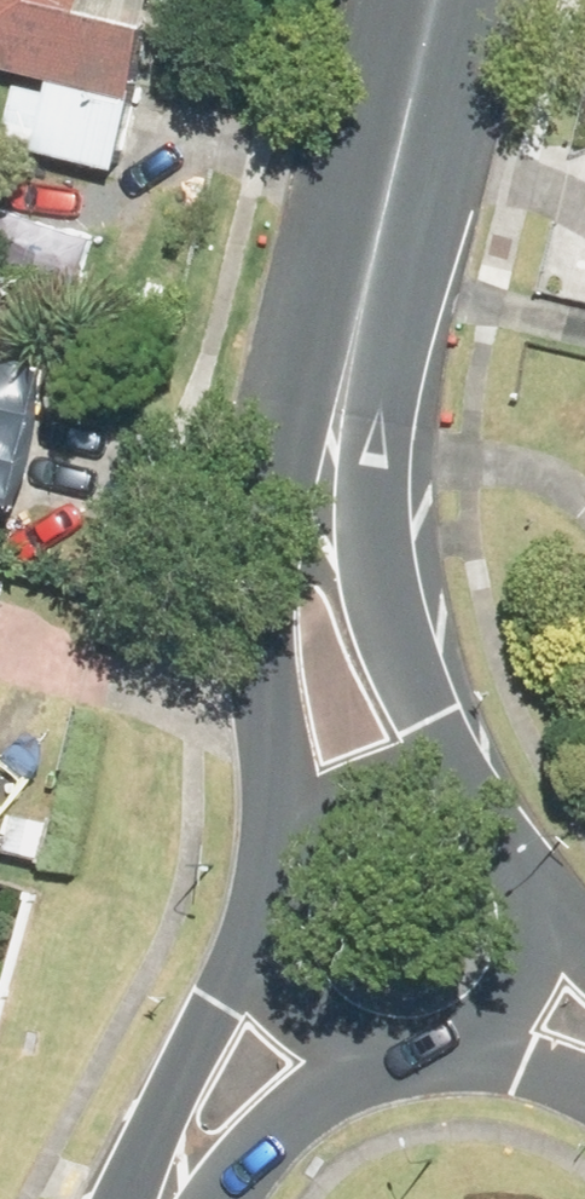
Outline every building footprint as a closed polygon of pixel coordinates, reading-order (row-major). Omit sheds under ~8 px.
[(143,101),(169,0),(0,0),(0,65),(143,101)] [(29,341),(0,334),(0,464),(29,341)]
